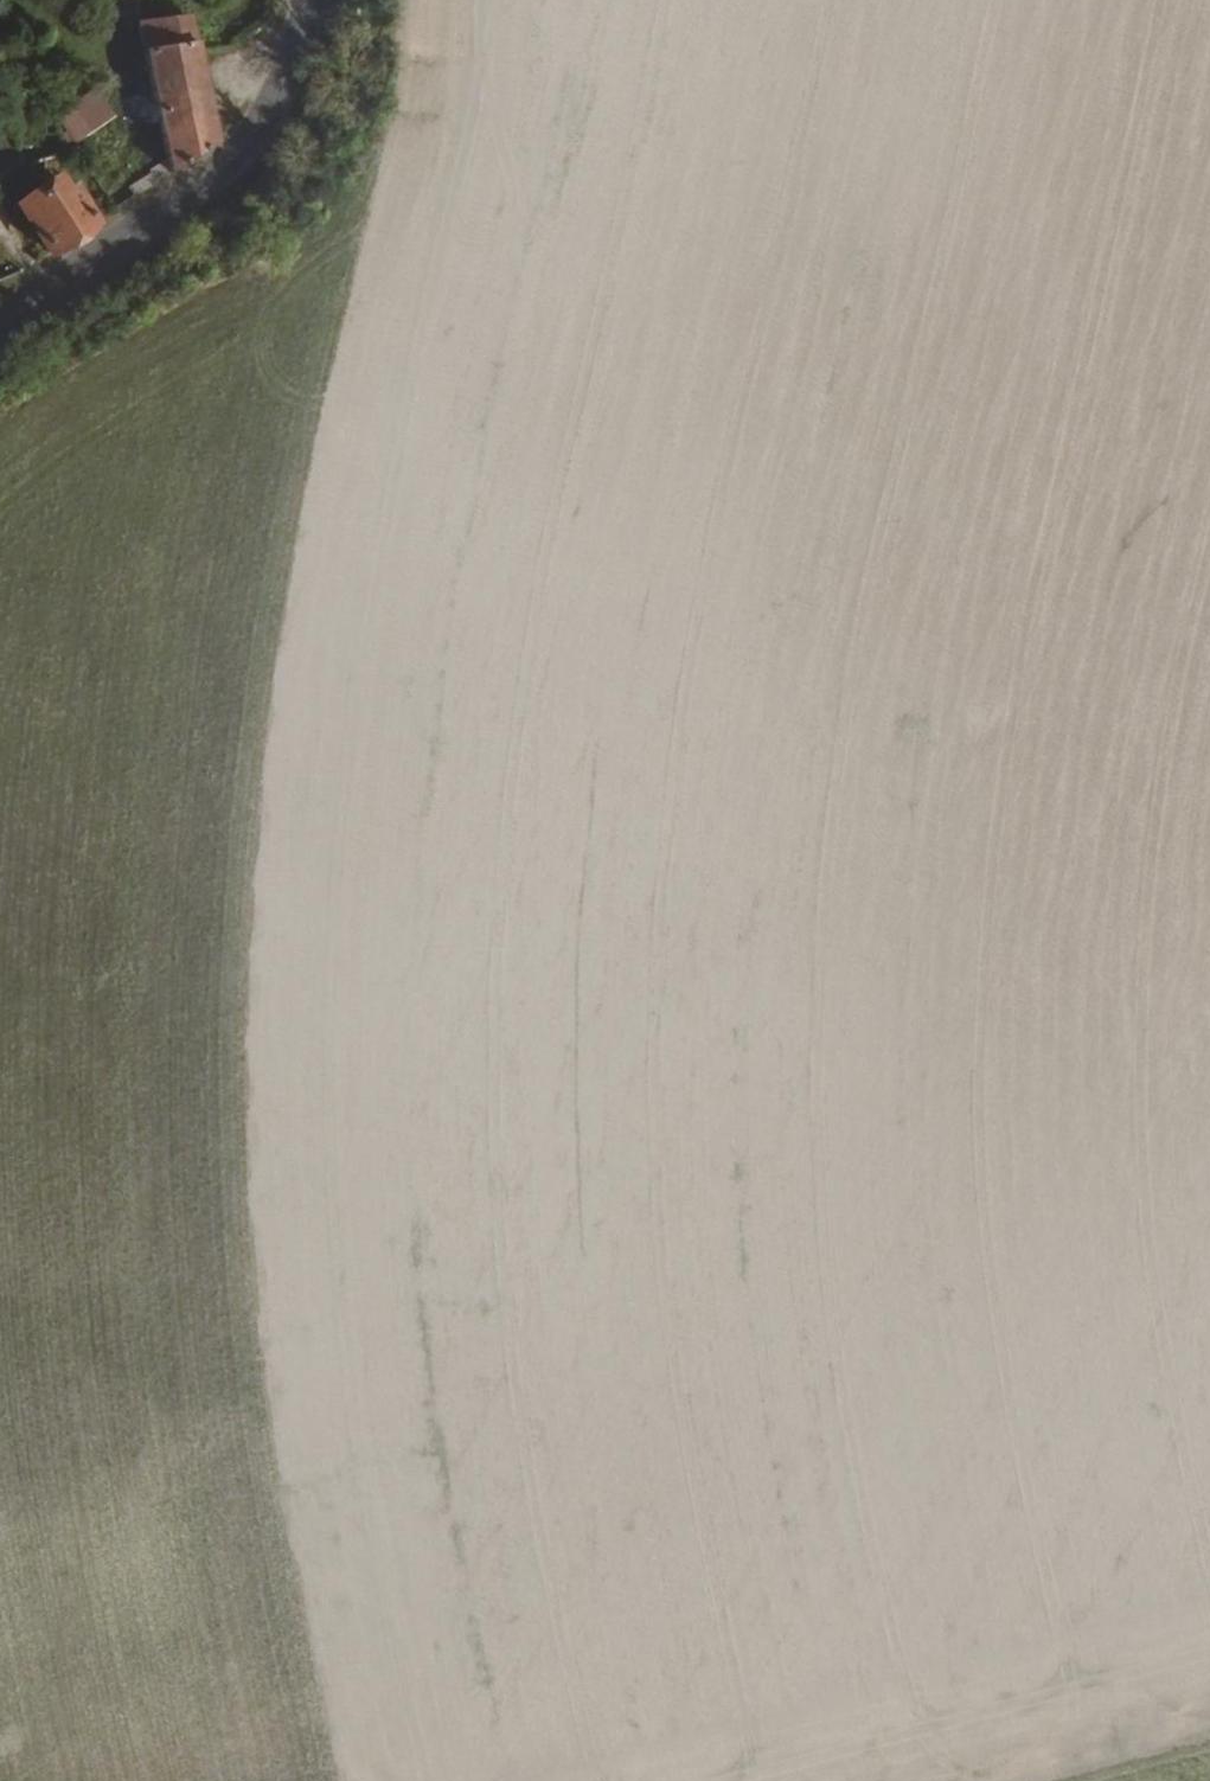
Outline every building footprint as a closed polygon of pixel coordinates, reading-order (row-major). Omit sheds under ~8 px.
[(144,27),(149,50),(199,40),(196,17),(144,27)] [(149,50),(158,98),(158,107),(164,127),(215,113),(199,40),(149,50)] [(158,107),(158,98),(139,102),(140,111),(158,107)] [(119,113),(116,100),(83,103),(86,117),(119,113)] [(208,151),(221,140),(215,113),(164,127),(169,154),(129,183),(138,196),(208,151)] [(9,201),(39,260),(92,226),(61,167),(9,201)]
